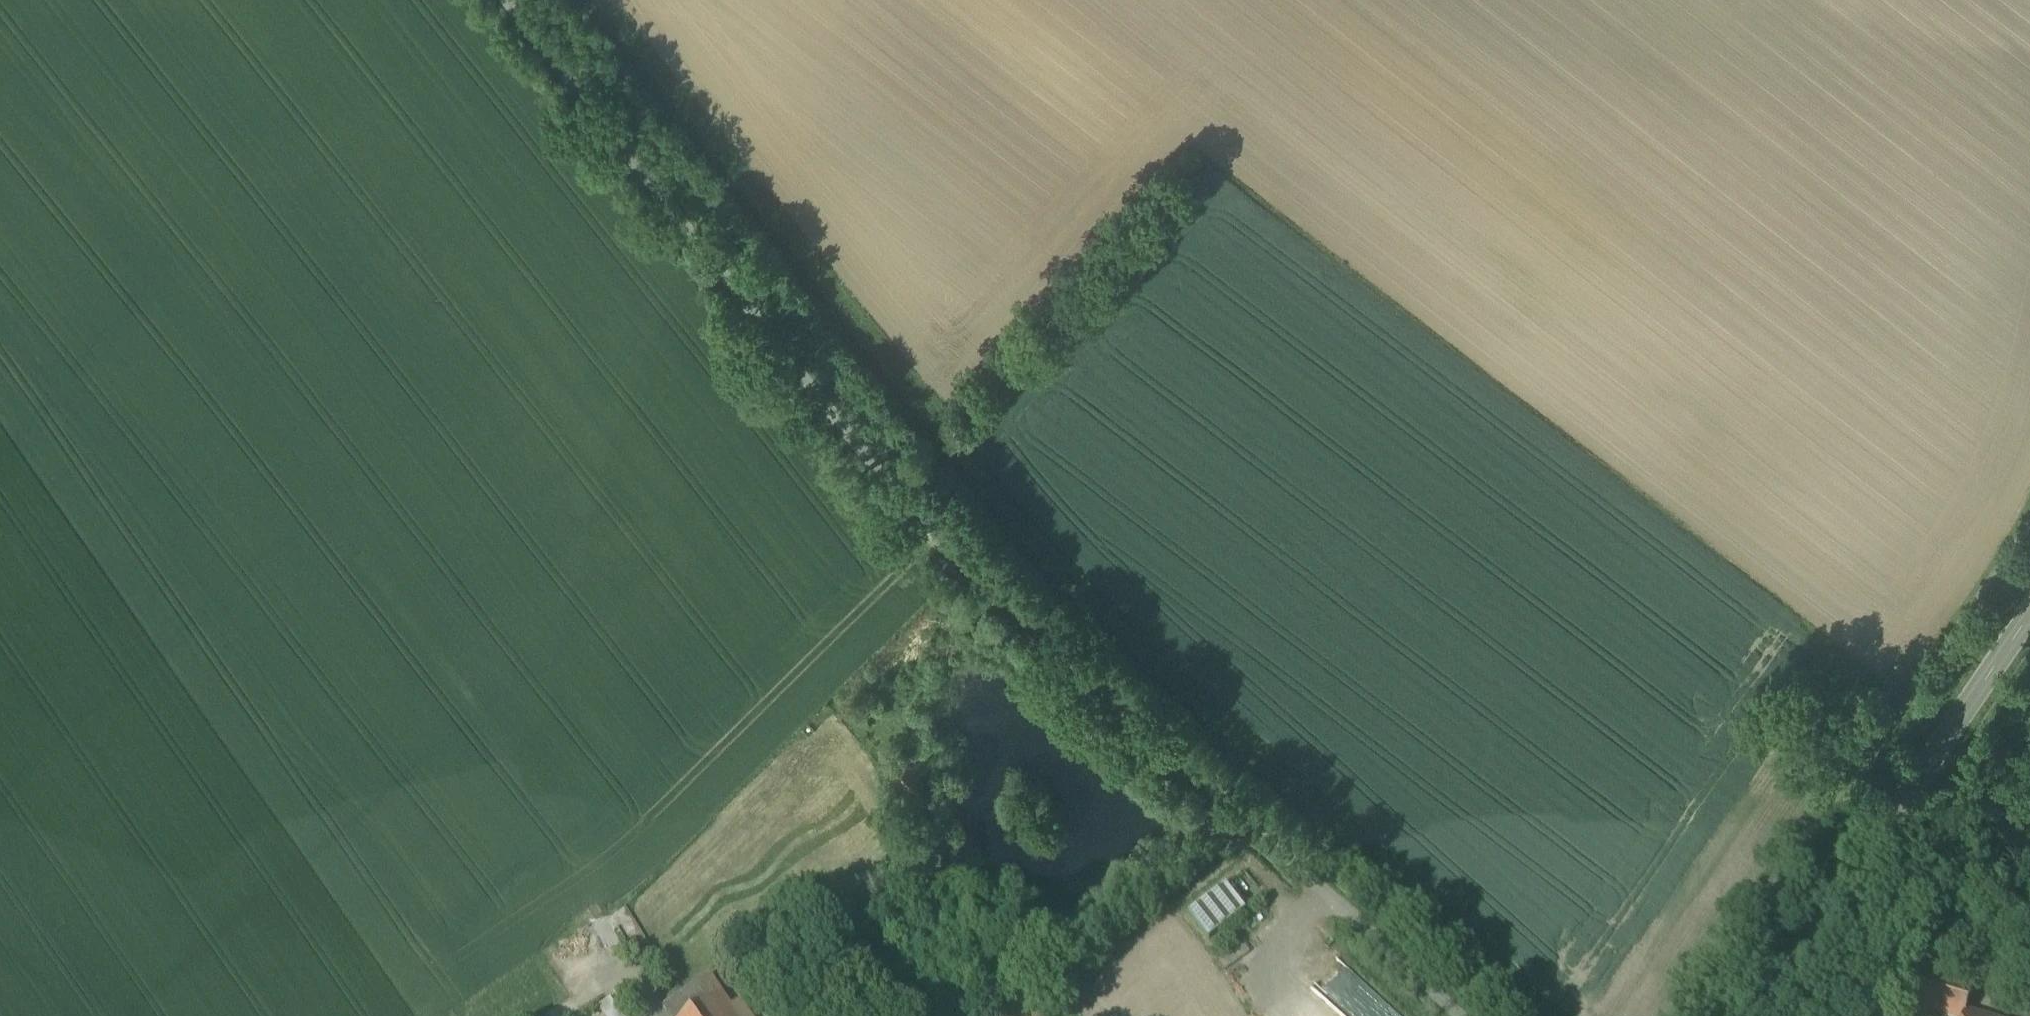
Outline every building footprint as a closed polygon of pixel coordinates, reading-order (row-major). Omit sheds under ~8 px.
[(1965,1015),(1973,1015),(1982,983),(1931,969),(1921,1003),(1965,1015)] [(668,1011),(671,1015),(739,1015),(714,980),(668,1011)]
